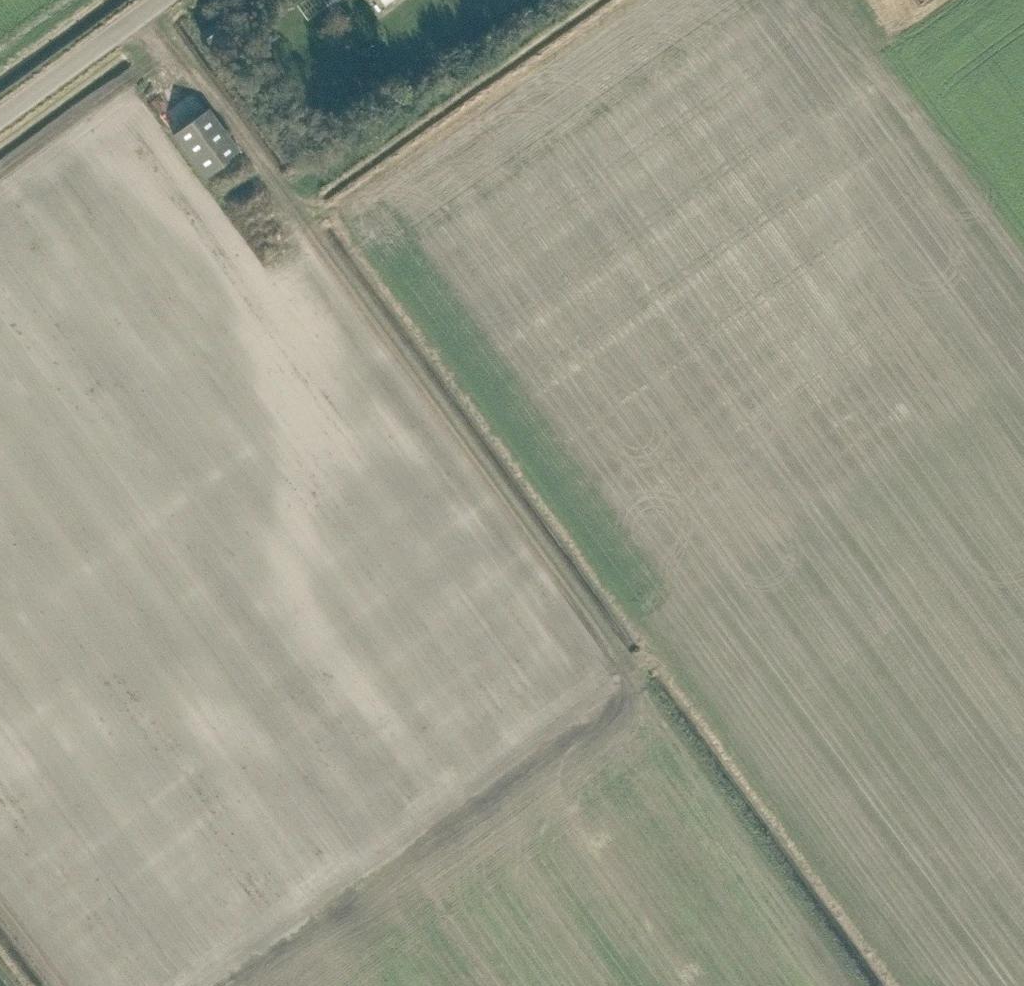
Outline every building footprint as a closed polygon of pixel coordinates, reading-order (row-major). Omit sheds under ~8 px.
[(214,23),(201,33),(208,42),(221,33),(214,23)] [(479,23),(470,29),(476,38),(485,32),(479,23)] [(208,108),(173,134),(204,178),(240,152),(208,108)]
